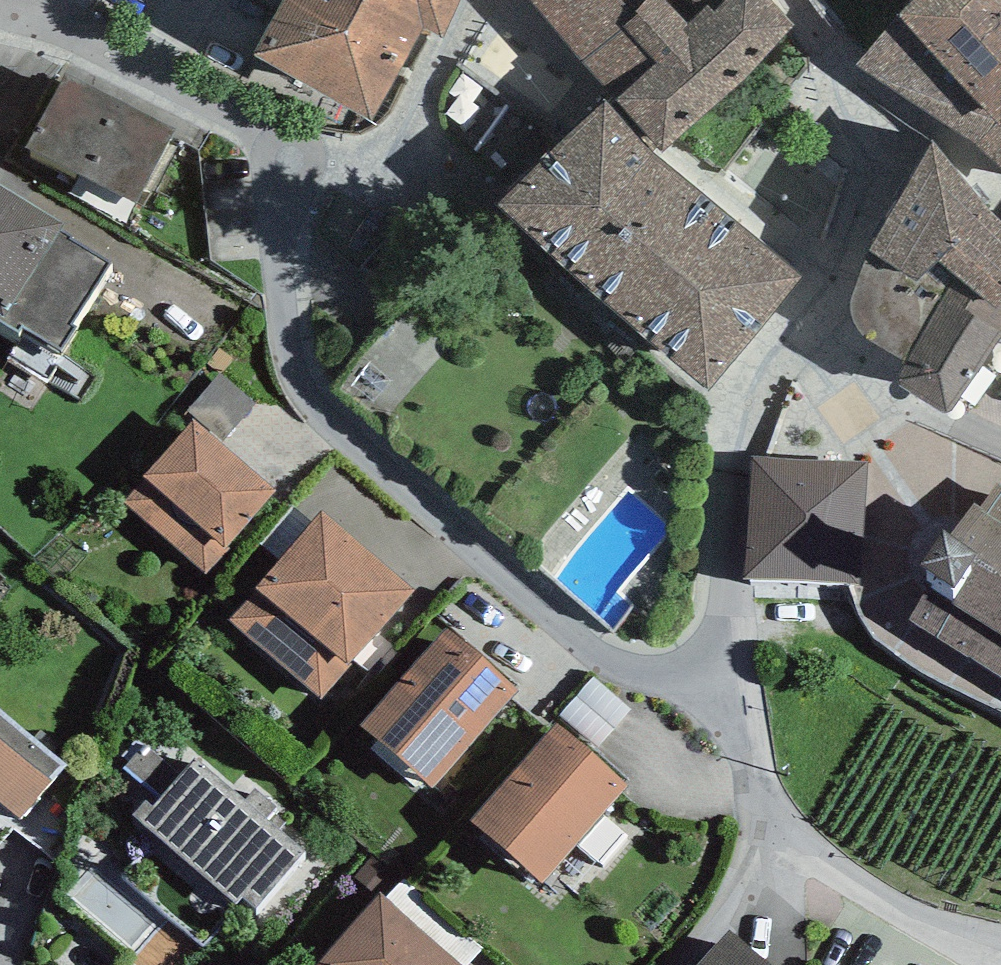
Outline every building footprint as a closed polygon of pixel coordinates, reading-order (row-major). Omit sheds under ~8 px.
[(255,58),(372,122),(424,27),(442,40),(461,0),(288,0),(255,58)] [(615,100),(657,65),(620,26),(646,0),(530,0),(615,100)] [(662,153),(741,85),(794,26),(771,0),(728,0),(715,14),(708,4),(688,22),(665,0),(646,0),(620,26),(657,65),(615,100),(662,153)] [(728,0),(665,0),(688,22),(708,4),(715,14),(728,0)] [(855,67),(976,145),(995,122),(1000,129),(1000,0),(913,0),(896,16),(855,67)] [(172,130),(66,73),(24,152),(130,209),(172,130)] [(500,205),(708,393),(803,277),(651,151),(607,101),(500,205)] [(1000,168),(1000,129),(995,122),(976,145),(1000,168)] [(907,361),(956,276),(995,308),(1000,303),(1000,219),(933,141),(871,252),(861,272),(856,288),(851,306),(855,324),(864,337),(880,348),(893,356),(907,361)] [(0,185),(0,314),(4,317),(61,229),(64,225),(0,185)] [(61,229),(4,317),(0,314),(0,322),(18,333),(23,327),(61,351),(77,327),(73,324),(112,263),(71,239),(73,236),(61,229)] [(959,401),(1000,341),(1000,303),(995,308),(956,276),(907,361),(901,371),(897,378),(897,382),(940,412),(946,414),(951,412),(956,407),(959,401)] [(223,442),(256,403),(220,373),(187,411),(223,442)] [(276,490),(193,419),(142,478),(144,480),(124,503),(206,575),(230,549),(227,546),(276,490)] [(867,462),(751,456),(744,579),(861,586),(867,462)] [(1000,678),(1000,487),(998,485),(983,510),(973,504),(952,539),(942,533),(920,568),(936,578),(911,619),(1000,678)] [(415,589),(322,511),(229,620),(321,698),(415,589)] [(518,691),(447,627),(361,725),(433,787),(518,691)] [(598,749),(631,709),(593,677),(559,716),(598,749)] [(20,818),(67,764),(0,708),(0,803),(20,818)] [(628,786),(556,723),(470,820),(542,883),(628,786)] [(258,908),(305,851),(266,818),(277,807),(255,788),(245,800),(197,758),(182,776),(145,745),(127,767),(161,796),(152,805),(146,800),(133,815),(235,903),(242,894),(258,908)] [(404,877),(387,896),(464,964),(469,964),(484,948),(404,877)] [(380,892),(317,964),(464,964),(387,896),(380,892)] [(729,931),(699,964),(772,964),(729,931)]
